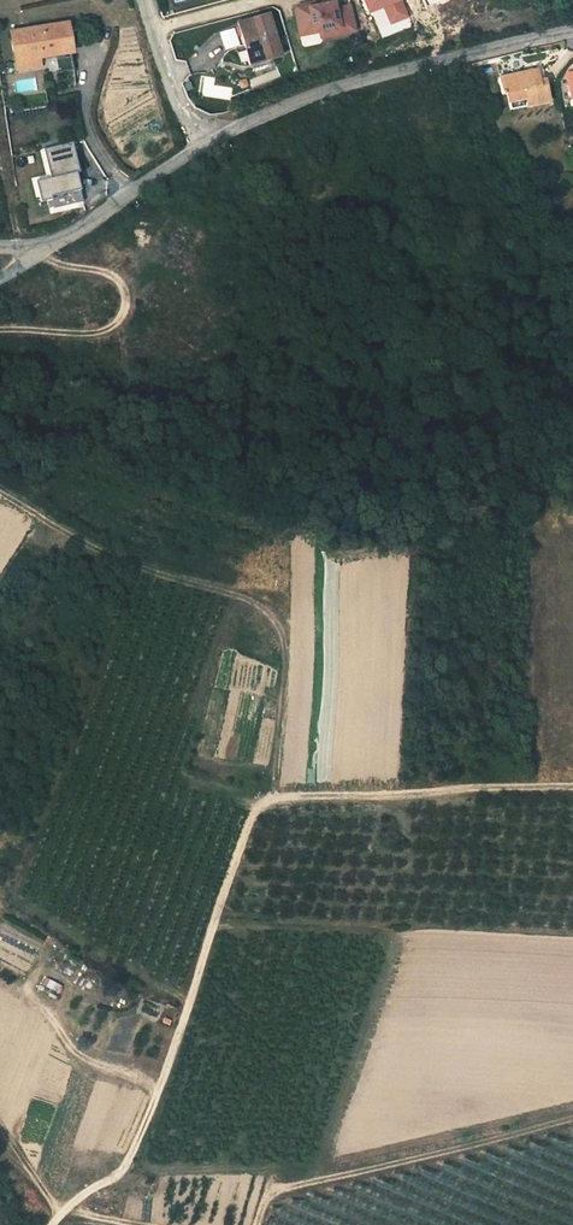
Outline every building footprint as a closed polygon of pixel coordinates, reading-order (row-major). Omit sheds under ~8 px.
[(391,22),(408,16),(402,0),(365,0),(370,12),(385,6),(391,22)] [(314,8),(313,5),(299,8),(295,11),(300,36),(319,33),(339,29),(340,34),(355,31),(350,6),(335,9),(334,4),(314,8)] [(240,24),(245,47),(259,43),(264,61),(279,57),(268,16),(240,24)] [(70,51),(65,21),(11,30),(17,68),(39,64),(38,56),(70,51)] [(339,29),(319,33),(320,38),(340,34),(339,29)] [(259,43),(245,47),(250,64),(264,61),(259,43)] [(508,109),(544,102),(537,65),(527,67),(528,73),(498,80),(501,95),(505,94),(508,109)] [(71,140),(41,146),(48,175),(33,178),(38,199),(50,197),(49,194),(78,187),(74,171),(77,170),(71,140)] [(49,194),(50,197),(52,206),(81,199),(78,187),(49,194)]
